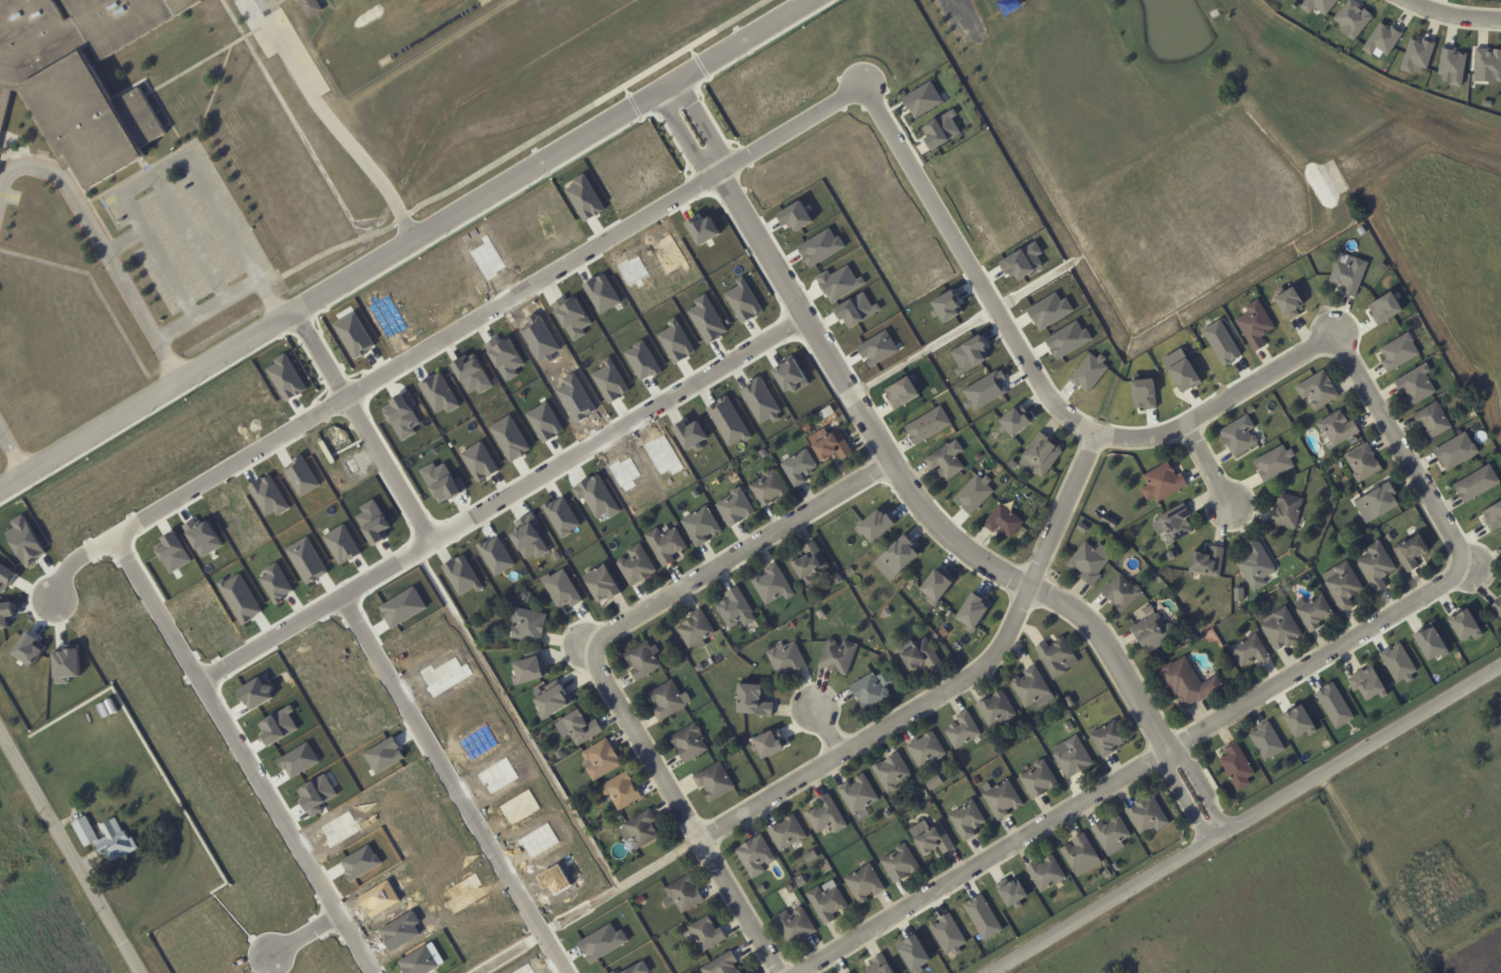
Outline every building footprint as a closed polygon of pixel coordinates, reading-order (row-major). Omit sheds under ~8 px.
[(150,153),(146,145),(170,131),(143,85),(122,97),(103,61),(203,0),(67,0),(76,16),(69,21),(56,0),(0,0),(0,85),(6,86),(16,89),(21,91),(66,171),(76,165),(91,189),(150,153)] [(321,0),(301,0),(311,18),(326,10),(321,0)] [(1324,15),(1336,0),(1304,0),(1298,7),(1308,15),(1313,7),(1324,15)] [(1341,26),(1338,30),(1352,41),(1371,16),(1357,5),(1358,4),(1352,0),(1346,0),(1331,19),(1341,26)] [(1375,47),(1386,55),(1400,36),(1380,21),(1359,49),(1368,56),(1375,47)] [(1432,43),(1420,39),(1419,42),(1408,38),(1399,68),(1422,75),(1432,43)] [(1460,86),(1465,53),(1454,52),(1454,49),(1441,47),(1436,83),(1460,86)] [(1500,82),(1500,50),(1473,48),(1472,81),(1500,82)] [(911,119),(942,102),(930,80),(899,97),(911,119)] [(0,110),(0,152),(16,89),(6,86),(0,110)] [(955,115),(953,109),(917,124),(926,147),(958,134),(951,117),(955,115)] [(604,208),(582,172),(569,179),(572,183),(562,189),(581,221),(604,208)] [(790,231),(808,221),(797,200),(772,214),(779,227),(785,223),(790,231)] [(682,225),(693,246),(718,232),(706,212),(682,225)] [(806,268),(846,247),(840,235),(834,238),(829,228),(794,245),(806,268)] [(997,260),(1010,282),(1041,264),(1036,255),(1041,252),(1033,239),(997,260)] [(1354,297),(1366,261),(1337,251),(1327,281),(1343,287),(1341,293),(1354,297)] [(827,271),(815,277),(828,303),(861,286),(850,263),(829,274),(827,271)] [(598,315),(621,301),(603,271),(580,284),(598,315)] [(761,310),(741,276),(734,281),(736,285),(722,293),(739,323),(761,310)] [(1301,304),(1289,286),(1270,298),(1285,322),(1297,314),(1294,308),(1301,304)] [(926,302),(939,323),(959,311),(946,290),(926,302)] [(1024,309),(1037,330),(1073,310),(1065,296),(1060,299),(1055,291),(1024,309)] [(692,300),(696,305),(686,311),(705,343),(727,330),(705,292),(692,300)] [(873,312),(864,292),(830,308),(836,321),(842,318),(845,325),(873,312)] [(1365,302),(1374,324),(1399,314),(1390,292),(1365,302)] [(585,334),(582,329),(590,324),(574,295),(564,301),(562,297),(549,304),(570,342),(585,334)] [(1250,351),(1264,345),(1259,335),(1273,328),(1258,298),(1243,305),(1246,312),(1234,318),(1250,351)] [(350,359),(373,346),(354,311),(331,323),(350,359)] [(670,327),(656,333),(670,363),(695,351),(689,337),(693,335),(682,312),(667,320),(670,327)] [(1238,357),(1221,319),(1201,328),(1218,365),(1238,357)] [(1093,341),(1087,327),(1080,329),(1076,321),(1042,336),(1052,358),(1093,341)] [(856,343),(864,366),(897,354),(889,331),(856,343)] [(1378,347),(1384,359),(1380,361),(1386,372),(1419,354),(1407,332),(1378,347)] [(947,349),(958,373),(989,358),(978,334),(947,349)] [(503,382),(517,374),(515,369),(523,364),(507,336),(484,349),(503,382)] [(660,367),(667,362),(652,338),(645,342),(660,367)] [(622,351),(638,382),(660,371),(644,340),(622,351)] [(1161,356),(1174,393),(1196,385),(1182,348),(1161,356)] [(1086,393),(1109,365),(1090,350),(1067,378),(1086,393)] [(264,369),(282,401),(305,388),(285,352),(272,359),(274,363),(264,369)] [(492,385),(473,354),(462,360),(459,356),(448,363),(467,394),(475,389),(478,394),(492,385)] [(591,373),(604,402),(628,391),(612,356),(602,360),(604,366),(591,373)] [(781,392),(788,388),(791,393),(806,384),(789,356),(768,369),(781,392)] [(1430,371),(1425,362),(1393,381),(1409,407),(1436,391),(1425,374),(1430,371)] [(1340,395),(1323,368),(1294,386),(1302,400),(1306,397),(1314,411),(1340,395)] [(1007,392),(1001,381),(1005,379),(999,369),(960,390),(972,411),(1007,392)] [(446,413),(460,404),(441,370),(417,383),(435,414),(444,408),(446,413)] [(738,389),(759,423),(769,417),(770,421),(783,413),(760,376),(738,389)] [(890,408),(916,397),(906,376),(881,387),(890,408)] [(1127,380),(1130,409),(1156,406),(1153,377),(1127,380)] [(398,441),(415,433),(412,428),(420,424),(410,406),(415,403),(408,390),(379,405),(398,441)] [(726,448),(749,436),(729,396),(706,408),(726,448)] [(563,430),(547,400),(524,412),(540,442),(563,430)] [(1452,428),(1436,400),(1411,414),(1416,423),(1420,421),(1430,439),(1452,428)] [(1031,419),(1017,402),(994,420),(1009,438),(1031,419)] [(913,445),(950,425),(940,405),(902,426),(913,445)] [(1359,432),(1352,419),(1347,421),(1341,409),(1318,421),(1331,447),(1359,432)] [(507,462),(530,450),(511,413),(488,425),(507,462)] [(1216,429),(1230,457),(1257,444),(1250,429),(1254,427),(1248,414),(1216,429)] [(680,450),(695,443),(695,444),(706,438),(697,419),(683,425),(680,419),(668,425),(680,450)] [(837,427),(826,433),(823,428),(805,438),(818,460),(835,451),(839,460),(852,452),(837,427)] [(1017,463),(1042,478),(1061,447),(1036,432),(1017,463)] [(1443,471),(1477,455),(1467,432),(1432,448),(1443,471)] [(930,471),(936,466),(947,480),(964,468),(955,455),(963,450),(954,437),(922,460),(930,471)] [(475,482),(498,470),(483,440),(459,452),(475,482)] [(1343,455),(1358,483),(1381,470),(1367,442),(1343,455)] [(1261,481),(1294,468),(1290,457),(1291,457),(1286,444),(1252,458),(1261,481)] [(780,461),(792,488),(806,482),(803,475),(816,469),(807,449),(780,461)] [(1186,485),(1180,472),(1174,475),(1166,461),(1141,474),(1146,484),(1139,488),(1145,499),(1152,495),(1156,501),(1186,485)] [(436,503),(467,486),(461,475),(465,473),(461,466),(449,472),(443,462),(435,467),(432,462),(418,470),(436,503)] [(1499,483),(1488,464),(1451,484),(1461,503),(1499,483)] [(748,482),(759,506),(786,493),(775,470),(748,482)] [(951,499),(969,515),(994,488),(977,472),(951,499)] [(1364,522),(1395,505),(1390,495),(1394,492),(1389,481),(1352,500),(1364,522)] [(753,514),(741,485),(728,491),(730,496),(715,502),(725,526),(753,514)] [(1295,528),(1302,498),(1278,492),(1274,509),(1270,508),(1267,521),(1295,528)] [(579,527),(565,495),(542,505),(556,537),(579,527)] [(358,506),(361,512),(353,517),(368,545),(380,538),(377,532),(388,526),(373,498),(358,506)] [(1490,532),(1500,526),(1500,498),(1479,511),(1490,532)] [(1010,538),(1023,521),(999,501),(981,524),(991,533),(996,527),(1010,538)] [(1149,520),(1156,535),(1162,532),(1167,543),(1191,532),(1184,517),(1189,515),(1184,504),(1149,520)] [(720,532),(708,506),(680,518),(693,547),(707,541),(705,538),(720,532)] [(853,526),(867,544),(891,524),(876,506),(853,526)] [(517,518),(520,525),(507,532),(522,560),(534,554),(536,558),(550,551),(529,512),(517,518)] [(23,513),(9,521),(12,527),(2,533),(20,567),(45,553),(23,513)] [(674,560),(671,555),(686,547),(675,527),(661,534),(657,527),(643,534),(661,567),(674,560)] [(177,530),(164,537),(168,544),(159,549),(173,573),(195,560),(177,530)] [(1419,565),(1414,558),(1427,551),(1417,533),(1393,547),(1407,572),(1419,565)] [(516,564),(497,534),(475,547),(494,577),(516,564)] [(919,552),(902,534),(871,561),(887,580),(919,552)] [(1235,562),(1253,591),(1266,583),(1263,578),(1276,570),(1256,537),(1247,542),(1252,551),(1235,562)] [(787,563),(796,580),(826,564),(813,539),(800,546),(804,554),(787,563)] [(1366,546),(1370,554),(1358,559),(1373,593),(1387,587),(1382,576),(1396,570),(1382,539),(1366,546)] [(1112,551),(1097,544),(1095,547),(1081,540),(1065,570),(1094,585),(1112,551)] [(628,586),(656,571),(639,541),(625,549),(628,555),(615,561),(628,586)] [(1219,576),(1223,547),(1207,545),(1206,553),(1190,551),(1187,572),(1219,576)] [(441,564),(455,597),(481,587),(466,553),(441,564)] [(1342,613),(1354,606),(1349,597),(1364,589),(1348,559),(1321,574),(1342,613)] [(782,595),(785,599),(794,594),(775,561),(763,568),(764,570),(749,579),(764,605),(782,595)] [(12,572),(0,564),(0,582),(3,584),(12,572)] [(617,591),(602,564),(580,576),(594,603),(617,591)] [(570,607),(582,600),(562,566),(540,580),(557,608),(567,602),(570,607)] [(932,603),(949,583),(932,569),(915,589),(932,603)] [(1121,613),(1141,592),(1119,571),(1099,592),(1121,613)] [(742,627),(755,619),(736,585),(723,592),(726,597),(713,604),(727,629),(740,623),(742,627)] [(389,629),(424,607),(411,586),(376,607),(389,629)] [(986,601),(965,592),(952,621),(973,631),(986,601)] [(1292,603),(1309,633),(1321,626),(1320,623),(1335,614),(1323,593),(1305,603),(1302,598),(1292,603)] [(1488,607),(1500,619),(1500,593),(1488,607)] [(8,626),(7,616),(13,615),(11,602),(0,603),(0,627),(8,626)] [(1138,647),(1146,643),(1150,650),(1172,639),(1153,603),(1134,612),(1139,621),(1128,626),(1138,647)] [(1258,620),(1275,651),(1303,636),(1286,605),(1258,620)] [(539,644),(545,613),(514,606),(511,622),(515,623),(512,638),(539,644)] [(1456,642),(1470,635),(1473,640),(1482,635),(1467,607),(1444,618),(1456,642)] [(702,639),(712,634),(703,610),(675,622),(687,651),(704,644),(702,639)] [(1422,661),(1438,654),(1440,657),(1447,654),(1434,623),(1410,634),(1422,661)] [(44,646),(21,631),(7,653),(30,669),(44,646)] [(1229,648),(1242,669),(1269,654),(1256,632),(1229,648)] [(1078,663),(1062,636),(1047,645),(1044,640),(1033,647),(1052,679),(1078,663)] [(910,640),(894,647),(905,671),(923,662),(927,669),(939,663),(926,637),(912,644),(910,640)] [(637,681),(661,666),(653,654),(656,652),(648,638),(621,654),(637,681)] [(846,675),(856,644),(843,640),(842,644),(825,638),(816,666),(846,675)] [(775,677),(804,666),(794,639),(765,650),(775,677)] [(1378,652),(1393,684),(1416,674),(1400,641),(1378,652)] [(81,648),(56,649),(57,683),(71,682),(71,676),(82,675),(81,648)] [(542,654),(548,675),(516,684),(514,675),(519,673),(516,661),(542,654)] [(1222,687),(1215,674),(1199,683),(1184,655),(1159,669),(1181,709),(1222,687)] [(1053,698),(1036,664),(1022,671),(1023,674),(1009,681),(1023,709),(1035,703),(1036,707),(1053,698)] [(1378,693),(1380,698),(1387,695),(1370,665),(1347,677),(1361,702),(1378,693)] [(848,684),(861,711),(891,697),(884,684),(890,681),(885,670),(874,676),(872,673),(848,684)] [(242,689),(268,673),(276,686),(270,690),(274,697),(255,709),(242,689)] [(691,702),(684,691),(680,694),(671,678),(647,693),(655,707),(651,709),(658,721),(691,702)] [(528,698),(541,720),(571,702),(559,680),(528,698)] [(1353,718),(1332,681),(1313,692),(1334,729),(1353,718)] [(733,713),(771,715),(772,702),(758,701),(759,685),(734,683),(733,713)] [(1016,713),(1001,688),(974,704),(989,729),(1016,713)] [(256,723),(261,732),(256,734),(263,746),(296,727),(288,714),(294,710),(290,703),(256,723)] [(1290,737),(1311,727),(1301,704),(1279,713),(1290,737)] [(602,730),(594,718),(585,724),(575,709),(553,723),(562,738),(568,734),(576,747),(602,730)] [(953,716),(955,721),(942,729),(955,750),(980,734),(965,709),(953,716)] [(1111,747),(1126,740),(1115,719),(1087,733),(1100,759),(1114,752),(1111,747)] [(1263,761),(1285,749),(1269,720),(1247,733),(1263,761)] [(708,750),(695,722),(668,735),(681,763),(708,750)] [(749,739),(758,759),(785,747),(776,727),(749,739)] [(945,756),(933,730),(905,744),(917,769),(945,756)] [(1063,778),(1092,765),(1079,735),(1050,747),(1063,778)] [(620,767),(609,738),(579,750),(590,779),(620,767)] [(1223,747),(1227,754),(1218,758),(1235,791),(1249,784),(1246,778),(1253,775),(1236,741),(1223,747)] [(280,757),(288,777),(319,764),(310,744),(280,757)] [(883,791),(911,778),(899,752),(871,765),(883,791)] [(691,776),(698,789),(700,788),(708,802),(734,788),(719,760),(691,776)] [(1057,786),(1046,760),(1017,773),(1028,799),(1057,786)] [(617,811),(641,797),(626,770),(599,785),(605,796),(608,795),(617,811)] [(878,799),(862,772),(850,779),(835,788),(851,815),(878,799)] [(942,783),(936,773),(923,781),(929,791),(942,783)] [(296,787),(301,799),(298,801),(306,818),(321,810),(318,804),(334,796),(324,774),(296,787)] [(997,821),(1007,814),(1007,813),(1022,803),(1006,778),(980,795),(997,821)] [(847,825),(828,792),(814,799),(818,805),(803,813),(814,833),(828,825),(833,833),(847,825)] [(1169,823),(1151,792),(1123,808),(1138,835),(1147,830),(1150,834),(1169,823)] [(972,830),(985,822),(972,799),(946,815),(962,842),(975,834),(972,830)] [(655,819),(648,808),(618,828),(633,851),(657,836),(649,824),(655,819)] [(806,836),(792,813),(766,829),(780,852),(806,836)] [(115,816),(99,824),(105,836),(97,840),(86,815),(71,822),(83,847),(92,843),(98,855),(104,852),(108,861),(137,848),(131,836),(125,838),(115,816)] [(1130,836),(1118,815),(1103,823),(1101,820),(1090,827),(1107,856),(1123,846),(1120,841),(1130,836)] [(905,829),(919,855),(937,846),(941,854),(954,847),(940,821),(928,828),(923,820),(905,829)] [(1060,848),(1073,877),(1100,865),(1085,831),(1070,838),(1072,843),(1060,848)] [(775,859),(761,833),(733,848),(750,879),(765,871),(762,866),(775,859)] [(878,858),(891,883),(919,868),(906,844),(878,858)] [(806,863),(816,857),(812,850),(802,855),(806,863)] [(1024,867),(1040,893),(1066,877),(1052,854),(1038,862),(1036,859),(1024,867)] [(884,890),(870,863),(843,877),(857,903),(873,895),(884,890)] [(662,886),(667,896),(662,899),(666,907),(675,903),(679,912),(701,902),(689,874),(662,886)] [(993,885),(1003,907),(1027,896),(1018,877),(1004,884),(1003,880),(993,885)] [(804,892),(822,926),(835,919),(832,913),(847,905),(836,885),(822,893),(818,885),(804,892)] [(960,904),(983,941),(1002,930),(980,893),(960,904)] [(788,913),(787,910),(776,913),(786,943),(814,933),(805,907),(788,913)] [(927,925),(946,957),(960,949),(958,947),(965,942),(948,913),(927,925)] [(702,952),(726,938),(719,926),(716,929),(707,914),(687,926),(702,952)] [(577,941),(588,962),(626,941),(619,929),(614,932),(609,923),(577,941)] [(907,972),(927,961),(911,934),(892,945),(907,972)] [(734,963),(736,962),(731,951),(699,966),(702,972),(739,972),(734,963)] [(864,972),(891,972),(880,953),(867,960),(870,964),(861,968),(864,972)]
